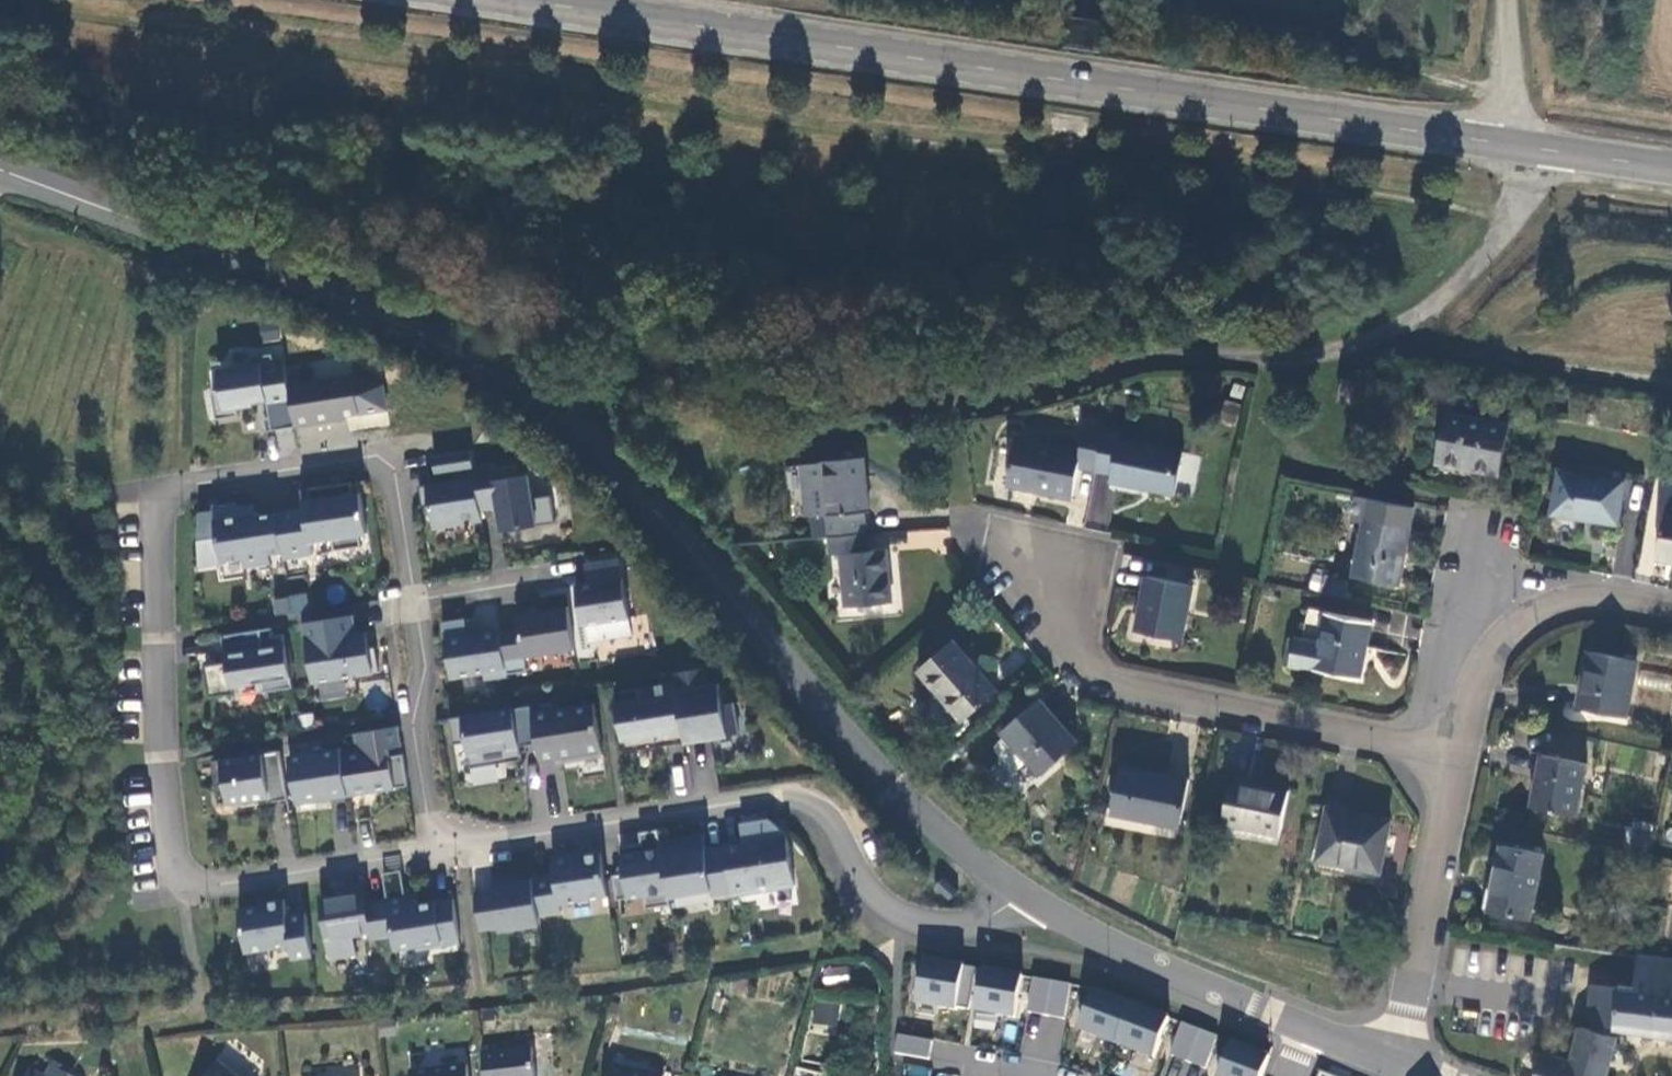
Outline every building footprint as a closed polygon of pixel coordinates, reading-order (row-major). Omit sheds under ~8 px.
[(213,386),(218,418),(240,415),(239,404),(273,399),(277,426),(297,424),(288,360),(267,363),(266,358),(219,365),(222,385),(213,386)] [(363,370),(291,379),(297,424),(348,418),(348,412),(391,407),(388,384),(363,370)] [(1223,400),(1219,421),(1236,424),(1240,403),(1223,400)] [(1438,463),(1498,475),(1508,424),(1448,411),(1438,463)] [(1078,467),(1095,470),(1103,431),(1104,428),(1086,423),(1080,450),(1016,436),(1005,485),(1072,499),(1078,467)] [(1103,431),(1095,470),(1111,474),(1110,481),(1174,494),(1183,452),(1119,439),(1120,434),(1103,431)] [(470,449),(433,455),(436,473),(454,470),(455,478),(418,485),(421,505),(429,504),(433,526),(457,522),(456,518),(481,514),(480,507),(473,467),(470,449)] [(830,536),(866,533),(864,511),(869,511),(865,455),(823,459),(823,461),(802,463),(806,515),(828,513),(830,536)] [(492,464),(473,467),(480,507),(498,504),(502,529),(555,520),(551,494),(532,497),(528,473),(516,475),(514,465),(493,469),(492,464)] [(1552,512),(1617,524),(1624,480),(1559,470),(1552,512)] [(304,507),(275,511),(282,550),(283,557),(312,553),(310,539),(332,535),(334,548),(360,544),(359,531),(366,530),(359,490),(352,491),(350,480),(307,487),(309,498),(302,499),(304,507)] [(198,513),(198,564),(242,557),(244,565),(264,562),(263,553),(271,552),(282,550),(275,511),(256,514),(256,512),(237,515),(235,507),(235,501),(212,505),(213,510),(198,513)] [(255,504),(235,507),(237,515),(256,512),(255,504)] [(1671,561),(1671,511),(1666,510),(1656,558),(1671,561)] [(1353,576),(1398,585),(1410,526),(1365,517),(1353,576)] [(905,547),(946,551),(949,532),(907,527),(905,547)] [(867,550),(866,533),(830,536),(831,554),(840,553),(845,606),(891,602),(886,548),(867,550)] [(271,552),(263,553),(264,562),(272,560),(271,552)] [(587,622),(589,640),(631,633),(619,556),(585,562),(588,582),(576,584),(582,623),(587,622)] [(1193,585),(1146,576),(1135,631),(1182,640),(1193,585)] [(305,590),(271,598),(276,620),(310,612),(305,590)] [(518,626),(499,630),(506,672),(526,669),(524,656),(574,648),(567,605),(516,613),(518,626)] [(1360,679),(1371,621),(1309,609),(1303,639),(1299,638),(1294,665),(1360,679)] [(352,613),(303,621),(312,681),(378,671),(374,646),(369,647),(366,631),(355,632),(352,613)] [(506,672),(499,630),(480,633),(467,635),(465,624),(464,617),(441,621),(450,676),(483,671),(484,679),(506,675),(506,672)] [(478,622),(465,624),(467,635),(480,633),(478,622)] [(272,634),(271,626),(222,634),(226,661),(204,664),(209,695),(232,692),(231,685),(260,680),(262,690),(292,685),(283,633),(272,634)] [(962,721),(998,691),(953,639),(918,669),(962,721)] [(1577,705),(1626,715),(1637,661),(1589,651),(1577,705)] [(673,671),(675,681),(684,740),(738,732),(733,701),(722,703),(719,682),(708,683),(706,666),(673,671)] [(684,740),(675,681),(614,691),(624,750),(684,740)] [(1076,742),(1040,699),(1003,731),(1006,734),(1029,761),(1039,773),(1076,742)] [(594,702),(532,712),(536,741),(539,758),(556,755),(557,760),(602,754),(594,702)] [(532,712),(530,704),(449,716),(453,742),(465,740),(469,766),(521,758),(519,744),(536,741),(532,712)] [(357,750),(341,753),(347,793),(407,784),(402,752),(389,755),(388,746),(401,744),(398,724),(354,731),(357,750)] [(1029,761),(1006,734),(995,744),(995,749),(1013,770),(1018,770),(1029,761)] [(341,753),(340,746),(288,754),(295,799),(328,794),(329,796),(347,793),(341,753)] [(287,797),(279,749),(213,760),(220,802),(267,794),(268,800),(287,797)] [(1576,815),(1586,763),(1542,754),(1531,806),(1576,815)] [(1179,828),(1189,780),(1120,765),(1110,814),(1179,828)] [(1280,835),(1289,791),(1232,779),(1222,823),(1280,835)] [(1390,820),(1328,807),(1317,860),(1379,872),(1390,820)] [(743,842),(724,845),(732,891),(732,894),(795,884),(786,833),(770,818),(752,821),(753,829),(741,831),(743,842)] [(753,829),(752,821),(740,823),(741,831),(753,829)] [(659,841),(657,828),(639,831),(641,841),(619,845),(623,872),(613,874),(617,898),(644,894),(646,907),(669,903),(668,895),(659,841)] [(703,834),(659,841),(668,895),(710,888),(711,894),(732,891),(724,845),(705,848),(703,834)] [(1544,854),(1502,845),(1488,910),(1530,918),(1544,854)] [(532,876),(538,913),(561,910),(559,902),(607,894),(600,851),(573,855),(573,853),(551,856),(553,872),(532,876)] [(382,872),(386,898),(392,934),(394,948),(416,944),(417,949),(460,942),(452,898),(417,903),(415,893),(404,895),(400,868),(382,872)] [(538,913),(532,876),(492,883),(493,889),(474,893),(480,928),(499,925),(499,928),(540,922),(538,913)] [(958,891),(943,877),(934,886),(950,900),(958,891)] [(343,894),(319,898),(328,957),(355,952),(352,933),(368,931),(370,937),(392,934),(386,898),(366,901),(363,883),(342,886),(343,894)] [(238,908),(245,950),(290,943),(292,956),(311,953),(304,911),(286,914),(283,898),(263,901),(264,904),(238,908)] [(1618,988),(1591,984),(1587,1022),(1594,1022),(1593,1030),(1580,1026),(1571,1061),(1542,1052),(1535,1075),(1605,1075),(1616,1036),(1614,1035),(1614,1030),(1671,1038),(1671,960),(1636,955),(1634,987),(1618,985),(1618,988)] [(968,964),(926,956),(918,1002),(960,1009),(968,964)] [(851,990),(848,966),(824,969),(827,992),(851,990)] [(1028,973),(986,966),(979,1009),(1021,1016),(1028,973)] [(1074,984),(1033,977),(1027,1011),(1067,1018),(1074,984)] [(1135,1001),(1098,986),(1081,1028),(1119,1043),(1135,1001)] [(837,1024),(839,1003),(818,1000),(816,1022),(837,1024)] [(1175,1016),(1135,1001),(1119,1043),(1159,1058),(1175,1016)] [(1221,1035),(1183,1021),(1171,1055),(1209,1068),(1221,1035)] [(934,1039),(900,1033),(896,1054),(931,1059),(934,1039)] [(1221,1075),(1267,1075),(1276,1054),(1237,1038),(1221,1075)] [(485,1075),(535,1075),(532,1047),(483,1053),(485,1075)] [(217,1059),(204,1075),(238,1075),(217,1059)] [(53,1063),(46,1075),(30,1067),(25,1075),(78,1075),(53,1063)] [(608,1075),(659,1075),(611,1064),(608,1075)] [(467,1065),(410,1072),(411,1075),(469,1075),(467,1065)]
